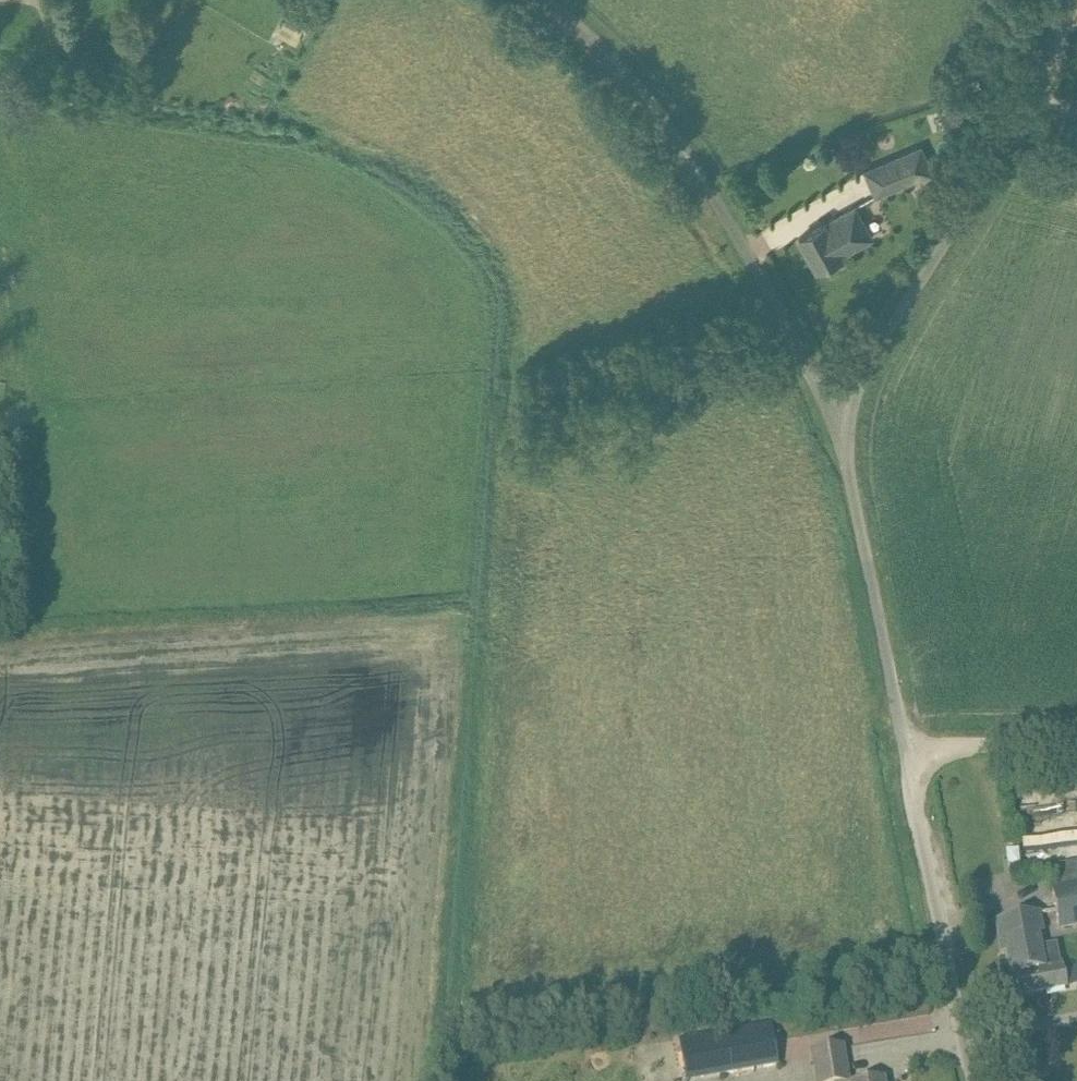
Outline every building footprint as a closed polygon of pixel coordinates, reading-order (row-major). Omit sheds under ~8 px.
[(864,171),(874,196),(928,173),(923,161),(939,154),(934,142),(864,171)] [(872,237),(855,206),(799,237),(816,269),(872,237)] [(1052,890),(1059,929),(1076,925),(1076,885),(1052,890)] [(1020,996),(1041,992),(1067,987),(1062,962),(1060,963),(1056,943),(1039,947),(1033,915),(998,922),(1002,941),(1006,941),(1012,974),(1015,973),(1020,996)] [(771,1022),(678,1039),(687,1080),(693,1080),(779,1066),(771,1022)] [(842,1047),(812,1052),(815,1066),(813,1066),(814,1068),(815,1068),(817,1080),(848,1080),(842,1047)]
